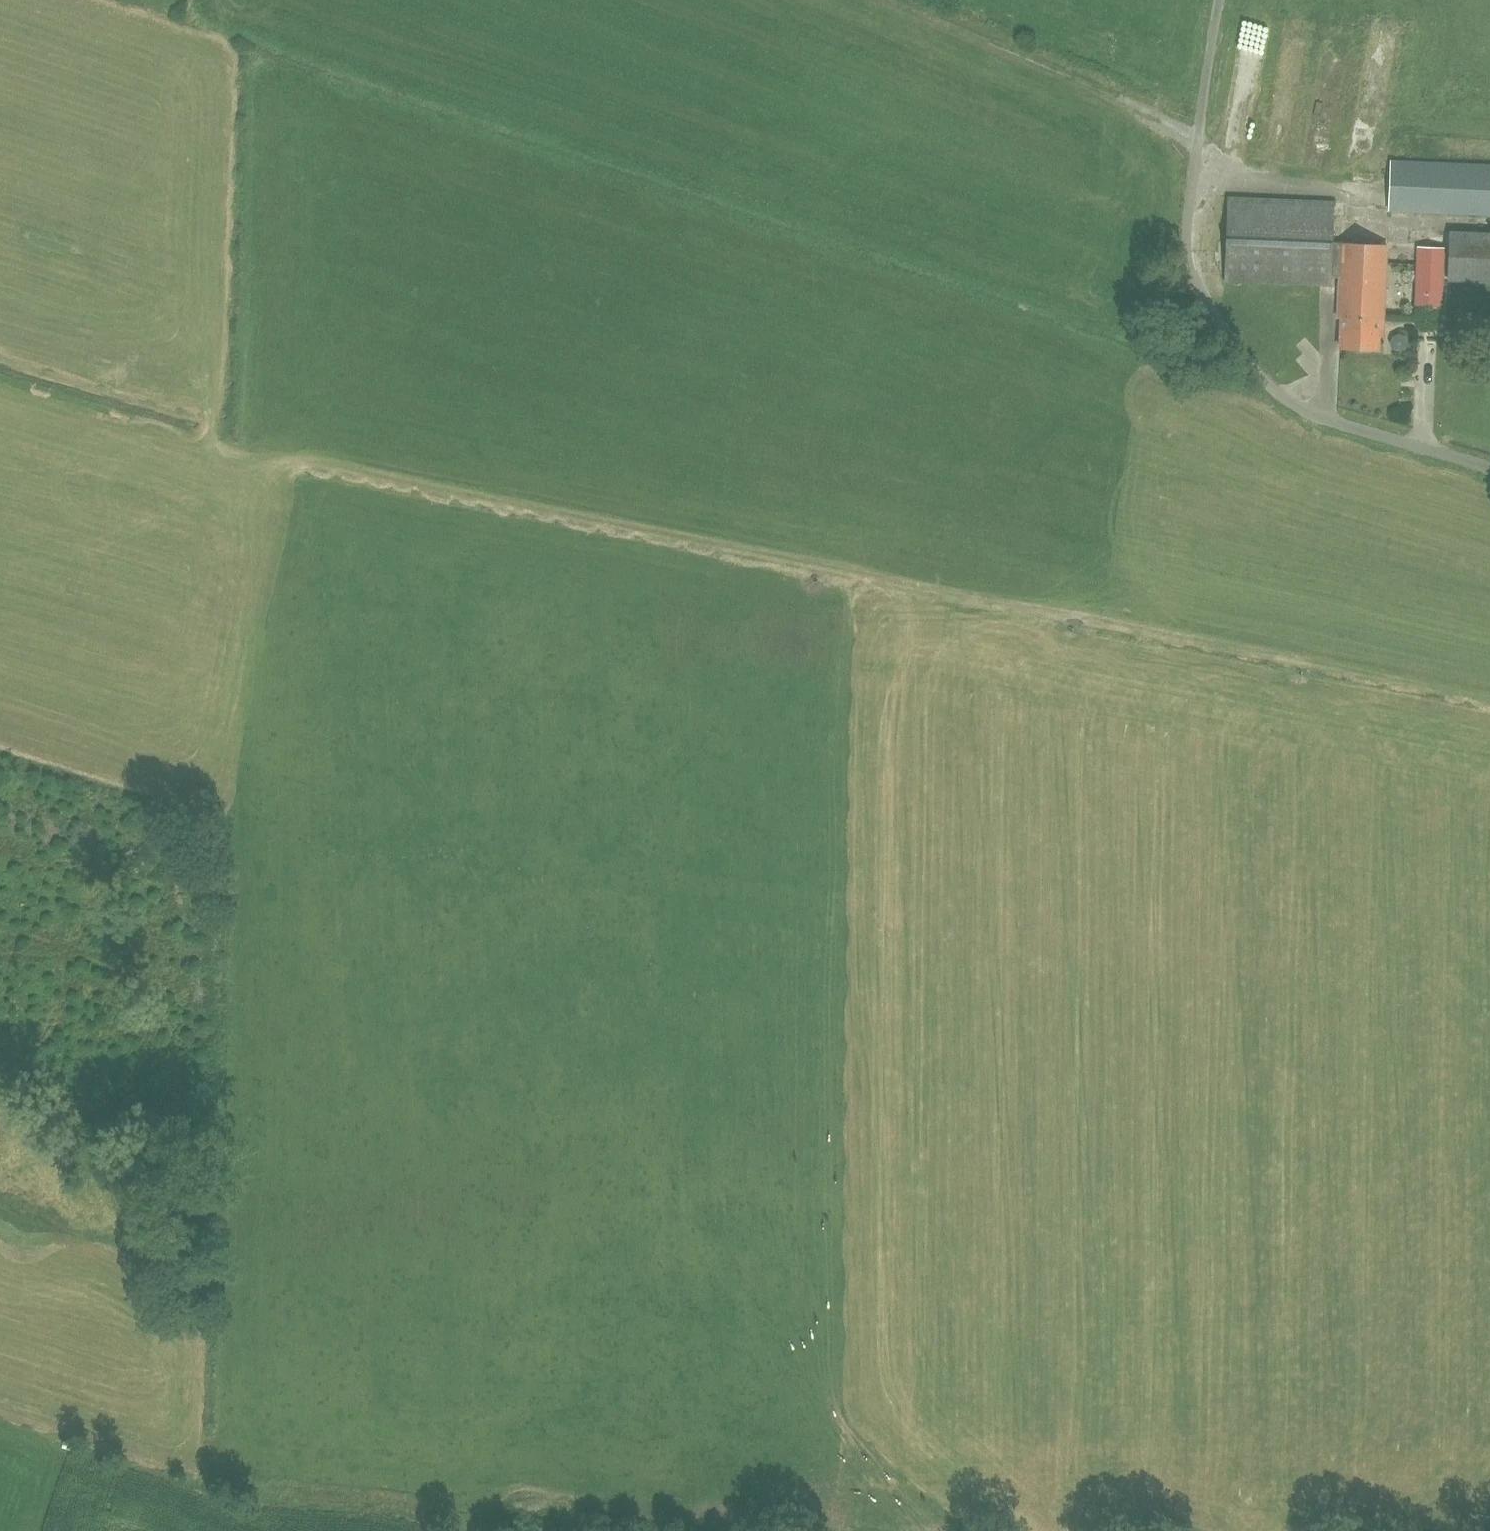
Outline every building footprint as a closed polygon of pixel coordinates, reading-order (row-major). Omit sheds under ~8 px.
[(1391,161),(1388,209),(1489,214),(1489,166),(1391,161)] [(1338,317),(1342,318),(1384,320),(1387,245),(1332,243),(1334,202),(1228,197),(1224,281),(1331,285),(1331,277),(1339,277),(1338,317)] [(1418,247),(1415,306),(1441,308),(1444,248),(1418,247)] [(1383,325),(1384,320),(1342,318),(1340,348),(1378,350),(1379,324),(1383,325)]
